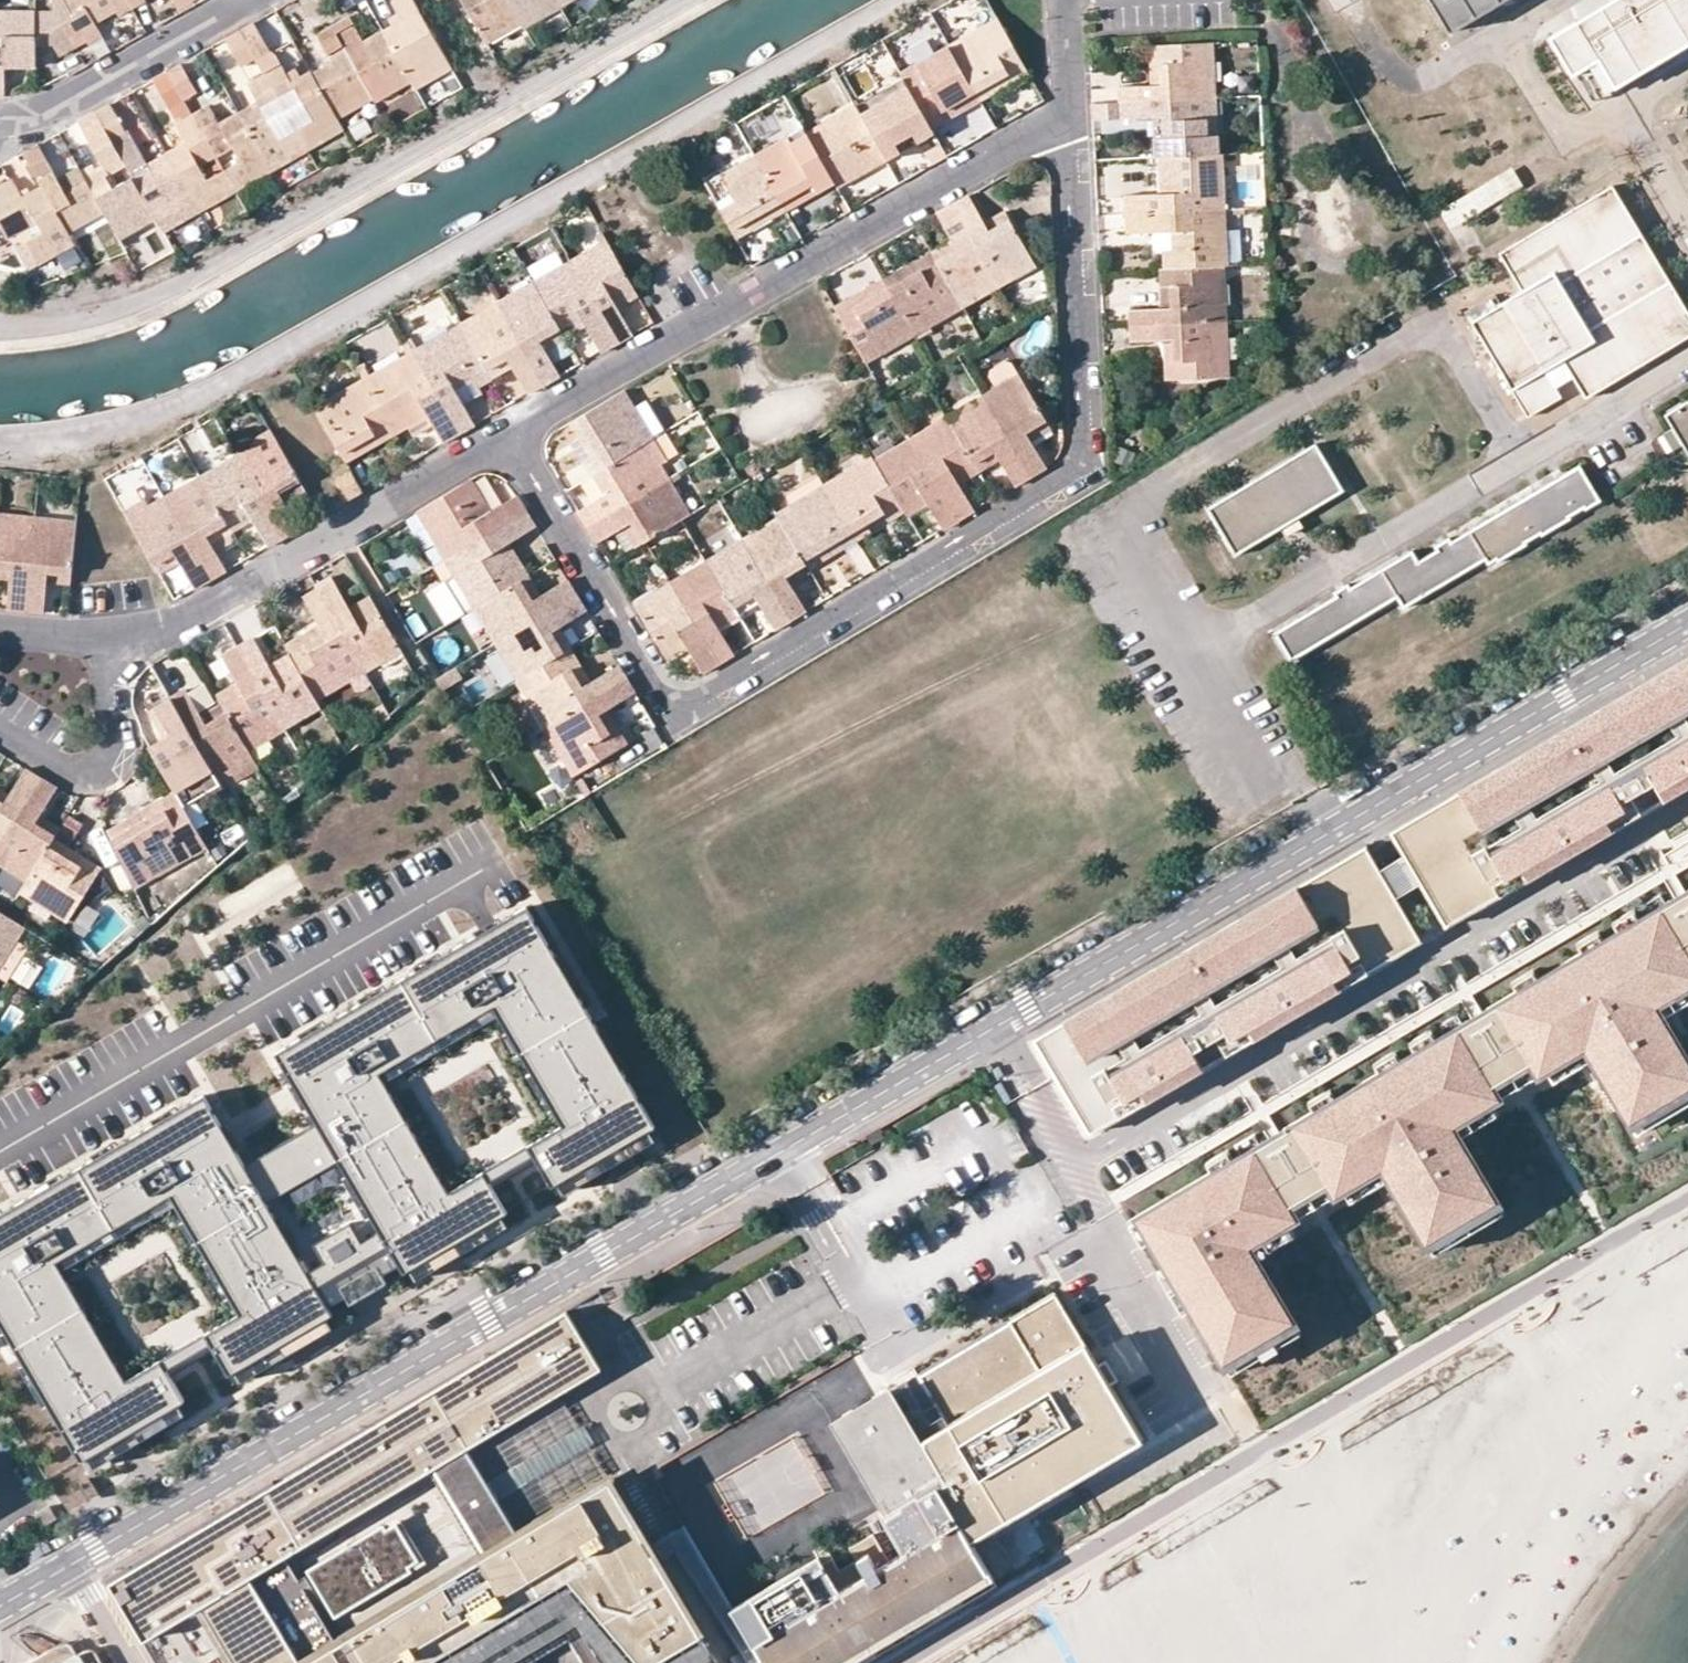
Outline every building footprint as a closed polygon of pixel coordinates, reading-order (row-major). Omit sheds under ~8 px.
[(127,0),(52,0),(52,9),(35,9),(35,43),(53,43),(59,55),(85,40),(88,45),(103,37),(94,22),(97,20),(115,10),(118,15),(131,8),(127,0)] [(428,28),(412,0),(390,0),(397,13),(387,17),(391,23),(381,27),(411,80),(412,80),(416,87),(451,68),(428,28)] [(487,44),(522,24),(520,21),(509,0),(462,0),(487,44)] [(520,21),(556,0),(509,0),(520,21)] [(557,0),(556,0),(520,21),(522,24),(524,28),(561,7),(557,0)] [(1505,0),(1433,0),(1452,32),(1505,0)] [(1549,37),(1571,74),(1605,55),(1622,82),(1687,43),(1687,0),(1610,0),(1549,37)] [(2,43),(3,65),(35,66),(35,43),(35,9),(0,8),(0,43),(2,43)] [(348,15),(331,24),(368,90),(373,98),(375,101),(412,80),(411,80),(381,27),(362,39),(348,15)] [(980,26),(984,35),(953,53),(979,100),(995,91),(990,82),(1006,73),(1011,82),(1028,73),(1025,68),(996,17),(980,26)] [(267,49),(252,22),(239,30),(254,57),(263,73),(286,114),(303,105),(311,119),(294,128),(302,142),(303,142),(307,150),(343,128),(337,118),(333,109),(311,73),(310,70),(300,76),(295,68),(285,73),(280,64),(275,55),(267,49)] [(123,33),(124,32),(125,31),(125,29),(125,28),(124,26),(123,25),(121,24),(120,24),(118,25),(117,26),(116,27),(115,28),(115,30),(116,31),(117,33),(118,33),(119,34),(121,34),(123,33)] [(368,90),(331,24),(315,33),(327,54),(327,53),(332,61),(311,73),(333,109),(368,90)] [(948,44),(953,53),(984,35),(980,26),(948,44)] [(239,30),(224,38),(240,64),(254,57),(239,30)] [(1118,87),(1117,103),(1206,98),(1204,63),(1213,63),(1212,43),(1148,46),(1149,65),(1159,64),(1160,85),(1149,84),(1118,87)] [(916,61),(922,70),(953,53),(948,44),(916,61)] [(979,100),(953,53),(922,70),(916,61),(899,71),(902,77),(931,127),(947,118),(943,109),(959,99),(965,108),(979,100)] [(183,98),(196,90),(180,63),(167,70),(183,98)] [(1213,63),(1204,63),(1206,98),(1216,97),(1213,63)] [(1149,84),(1160,85),(1159,64),(1149,65),(1149,84)] [(6,92),(22,92),(23,68),(8,67),(6,92)] [(294,128),(278,137),(270,123),(286,114),(263,73),(247,82),(258,100),(238,112),(267,162),(302,142),(294,128)] [(1011,82),(1006,73),(990,82),(995,91),(1011,82)] [(934,132),(931,127),(902,77),(854,103),(859,112),(885,160),(900,152),(895,143),(911,135),(915,143),(934,132)] [(412,80),(375,101),(379,108),(416,87),(412,80)] [(333,109),(337,118),(373,98),(368,90),(333,109)] [(1216,97),(1206,98),(1207,135),(1218,134),(1216,97)] [(1151,117),(1162,117),(1163,138),(1152,139),(1154,157),(1159,157),(1219,154),(1218,134),(1207,135),(1206,98),(1117,103),(1092,104),(1093,120),(1151,117)] [(943,109),(947,118),(965,108),(959,99),(943,109)] [(110,103),(95,112),(111,140),(119,155),(124,164),(131,177),(153,216),(158,223),(194,203),(166,153),(147,163),(128,130),(126,131),(110,103)] [(823,121),(827,130),(859,112),(854,103),(823,121)] [(192,114),(215,155),(231,146),(239,159),(223,168),(231,183),(267,162),(238,112),(219,123),(209,104),(192,114)] [(303,105),(286,114),(294,128),(311,119),(303,105)] [(113,187),(106,174),(124,164),(119,155),(111,140),(95,112),(77,122),(102,165),(95,169),(83,175),(98,203),(103,212),(117,237),(153,216),(131,177),(113,187)] [(870,169),(885,160),(859,112),(827,130),(823,121),(804,132),(833,183),(836,188),(853,178),(849,170),(866,160),(870,169)] [(192,114),(175,124),(185,142),(166,153),(194,203),(231,183),(223,168),(206,178),(198,165),(215,155),(192,114)] [(294,128),(286,114),(270,123),(278,137),(294,128)] [(1162,117),(1151,117),(1152,139),(1163,138),(1162,117)] [(787,136),(790,146),(759,163),(786,209),(833,183),(804,132),(802,128),(787,136)] [(895,143),(900,152),(915,143),(911,135),(895,143)] [(790,146),(787,136),(755,154),(759,163),(790,146)] [(267,162),(272,170),(307,150),(303,142),(302,142),(267,162)] [(22,152),(32,171),(63,224),(98,203),(83,175),(79,170),(77,166),(57,176),(38,143),(22,152)] [(759,163),(755,154),(721,172),(727,181),(759,163)] [(1159,172),(1167,172),(1168,194),(1160,194),(1128,196),(1130,214),(1225,209),(1222,154),(1219,154),(1159,157),(1159,172)] [(849,170),(853,178),(870,169),(866,160),(849,170)] [(231,183),(235,190),(272,170),(267,162),(231,183)] [(79,170),(83,175),(95,169),(91,163),(79,170)] [(753,228),(748,219),(765,209),(770,218),(786,209),(759,163),(727,181),(721,172),(705,181),(737,237),(753,228)] [(1440,205),(1450,225),(1526,187),(1517,168),(1440,205)] [(6,238),(35,222),(41,232),(25,241),(34,257),(70,236),(67,232),(63,224),(32,171),(14,181),(11,177),(0,184),(0,196),(2,199),(0,200),(0,228),(6,238)] [(1160,194),(1168,194),(1167,172),(1159,172),(1160,194)] [(194,203),(199,211),(235,190),(231,183),(194,203)] [(1498,253),(1521,291),(1500,304),(1493,294),(1476,304),(1482,314),(1472,321),(1528,415),(1561,396),(1547,369),(1563,360),(1586,397),(1687,336),(1687,313),(1611,186),(1498,253)] [(999,287),(1035,266),(1009,218),(989,229),(984,220),(969,194),(951,204),(999,287)] [(103,212),(98,203),(63,224),(67,232),(103,212)] [(199,211),(194,203),(158,224),(163,232),(199,211)] [(955,248),(935,259),(957,299),(978,287),(983,296),(999,287),(951,204),(935,213),(951,240),(955,248)] [(748,219),(753,228),(770,218),(765,209),(748,219)] [(1162,251),(1164,268),(1224,265),(1228,264),(1225,209),(1130,214),(1130,231),(1157,230),(1171,230),(1173,251),(1162,251)] [(984,220),(989,229),(1009,218),(1004,210),(984,220)] [(117,237),(122,245),(158,224),(158,223),(153,216),(117,237)] [(1162,251),(1173,251),(1171,230),(1157,230),(1159,251),(1162,251)] [(15,247),(28,270),(74,244),(70,236),(34,257),(25,241),(15,247)] [(930,252),(935,259),(955,248),(951,240),(930,252)] [(606,241),(570,262),(616,343),(632,334),(617,306),(612,298),(632,287),(606,241)] [(882,279),(909,325),(940,308),(947,316),(963,308),(957,299),(935,259),(930,252),(915,260),(919,270),(903,279),(897,270),(882,279)] [(897,270),(903,279),(919,270),(915,260),(897,270)] [(559,277),(537,289),(559,328),(581,316),(586,325),(601,351),(616,343),(570,262),(555,270),(559,277)] [(1128,326),(1217,322),(1216,286),(1224,284),(1224,265),(1164,268),(1159,269),(1160,287),(1170,287),(1171,308),(1161,308),(1128,310),(1128,326)] [(533,282),(537,289),(559,277),(555,270),(533,282)] [(868,287),(872,295),(855,304),(851,296),(833,306),(865,363),(882,353),(878,343),(909,325),(882,279),(868,287)] [(514,293),(518,300),(537,289),(533,282),(514,293)] [(1224,284),(1216,286),(1217,322),(1225,321),(1224,284)] [(612,298),(617,306),(637,295),(632,287),(612,298)] [(851,296),(855,304),(872,295),(868,287),(851,296)] [(983,296),(978,287),(957,299),(963,308),(983,296)] [(1170,287),(1160,287),(1161,308),(1171,308),(1170,287)] [(497,302),(512,329),(544,385),(560,376),(544,348),(539,339),(559,328),(537,289),(518,300),(514,293),(497,302)] [(544,385),(512,329),(497,302),(481,311),(486,320),(466,331),(487,368),(507,357),(512,367),(527,394),(544,385)] [(909,325),(914,334),(947,316),(940,308),(909,325)] [(486,320),(481,311),(461,323),(466,331),(486,320)] [(559,328),(564,337),(586,325),(581,316),(559,328)] [(1219,356),(1227,356),(1225,321),(1217,322),(1218,338),(1219,356)] [(1227,356),(1219,356),(1218,338),(1217,322),(1128,326),(1130,342),(1163,340),(1172,340),(1173,359),(1164,359),(1165,380),(1228,376),(1227,356)] [(442,333),(446,342),(466,331),(461,323),(442,333)] [(914,334),(909,325),(878,343),(882,353),(914,334)] [(564,337),(559,328),(539,339),(544,348),(564,337)] [(487,368),(466,331),(446,342),(442,333),(411,350),(458,434),(474,425),(455,390),(473,380),(476,387),(492,378),(487,368)] [(1164,359),(1173,359),(1172,340),(1163,340),(1164,359)] [(396,359),(401,369),(369,387),(395,433),(409,425),(404,417),(423,407),(432,424),(443,443),(458,434),(411,350),(396,359)] [(487,368),(492,378),(512,367),(507,357),(487,368)] [(363,377),(369,387),(401,369),(396,359),(363,377)] [(999,385),(1017,374),(1011,363),(1005,362),(984,374),(993,388),(999,385)] [(999,385),(1003,394),(1023,383),(1017,374),(999,385)] [(346,387),(352,396),(319,414),(345,461),(361,452),(357,445),(374,435),(378,442),(395,433),(369,387),(363,377),(346,387)] [(993,388),(983,395),(1032,477),(1046,467),(1030,440),(1026,432),(1046,420),(1023,383),(1003,394),(999,385),(993,388)] [(314,405),(319,414),(352,396),(346,387),(314,405)] [(579,439),(588,434),(600,452),(590,456),(599,470),(637,447),(646,442),(626,411),(634,406),(625,391),(570,423),(579,439)] [(971,413),(951,425),(974,462),(994,450),(999,459),(1016,486),(1032,477),(983,395),(966,404),(971,413)] [(1664,415),(1672,429),(1664,434),(1673,450),(1683,445),(1687,453),(1687,401),(1664,415)] [(971,413),(966,404),(946,416),(951,425),(971,413)] [(646,442),(653,438),(634,406),(626,411),(646,442)] [(409,425),(414,434),(432,424),(423,407),(404,417),(409,425)] [(951,425),(946,416),(925,428),(931,437),(951,425)] [(1026,432),(1030,440),(1051,428),(1046,420),(1026,432)] [(954,476),(974,462),(951,425),(931,437),(925,428),(909,438),(958,521),(974,511),(958,484),(954,476)] [(588,434),(579,439),(590,456),(600,452),(588,434)] [(277,443),(272,435),(253,446),(258,454),(277,443)] [(357,445),(361,452),(378,442),(374,435),(357,445)] [(943,530),(958,521),(909,438),(894,447),(899,456),(879,468),(901,506),(921,495),(926,503),(943,530)] [(582,461),(590,456),(579,439),(572,443),(582,461)] [(646,442),(637,447),(649,467),(659,462),(646,442)] [(298,528),(284,501),(279,492),(299,481),(277,443),(258,454),(253,446),(237,455),(284,537),(298,528)] [(1342,491),(1315,445),(1207,508),(1234,554),(1279,528),(1297,518),(1342,491)] [(649,467),(637,447),(599,470),(612,490),(602,496),(577,511),(587,528),(668,478),(659,462),(649,467)] [(899,456),(894,447),(874,460),(879,468),(899,456)] [(999,459),(994,450),(974,462),(979,471),(999,459)] [(267,546),(284,537),(237,455),(220,464),(225,473),(204,485),(226,521),(246,510),(251,519),(267,546)] [(870,531),(865,523),(884,513),(889,521),(904,511),(901,506),(879,468),(874,460),(871,456),(856,465),(860,474),(828,493),(856,540),(870,531)] [(954,476),(958,484),(979,471),(974,462),(954,476)] [(225,473),(220,464),(199,475),(204,485),(225,473)] [(822,483),(828,493),(860,474),(856,465),(822,483)] [(1433,546),(1436,551),(1418,561),(1412,551),(1393,562),(1349,587),(1347,584),(1333,592),(1336,596),(1321,606),(1275,633),(1290,661),(1397,597),(1403,608),(1412,603),(1455,577),(1484,560),(1488,564),(1496,559),(1497,562),(1527,545),(1526,541),(1539,534),(1542,537),(1571,519),(1570,516),(1583,508),(1585,511),(1600,501),(1579,466),(1457,537),(1451,542),(1449,538),(1433,546)] [(347,501),(365,491),(353,469),(335,479),(347,501)] [(599,470),(591,475),(602,496),(612,490),(599,470)] [(231,530),(226,521),(204,485),(199,475),(163,497),(210,580),(227,570),(212,542),(231,530)] [(678,493),(668,478),(587,528),(594,540),(596,543),(622,527),(630,523),(642,543),(645,541),(681,519),(669,498),(678,493)] [(470,480),(426,506),(444,538),(435,542),(445,559),(527,511),(518,495),(489,511),(481,516),(471,499),(479,494),(470,480)] [(304,490),(299,481),(279,492),(284,501),(304,490)] [(791,502),(797,511),(828,493),(822,483),(791,502)] [(678,493),(669,498),(681,519),(690,513),(678,493)] [(856,540),(828,493),(797,511),(791,502),(775,512),(778,517),(783,525),(806,564),(809,568),(825,559),(820,550),(837,539),(843,548),(856,540)] [(479,494),(471,499),(481,516),(489,511),(479,494)] [(926,503),(921,495),(901,506),(904,511),(907,515),(926,503)] [(149,506),(153,514),(131,526),(153,564),(174,552),(179,561),(194,589),(198,587),(210,580),(163,497),(149,506)] [(153,514),(149,506),(127,518),(131,526),(153,514)] [(426,506),(417,512),(435,542),(444,538),(426,506)] [(226,521),(231,530),(251,519),(246,510),(226,521)] [(518,559),(508,564),(500,547),(508,542),(536,526),(527,511),(445,559),(454,575),(462,570),(481,603),(520,580),(528,575),(518,559)] [(25,611),(34,516),(0,513),(0,568),(10,569),(9,578),(6,609),(25,611)] [(46,583),(47,573),(70,575),(75,530),(51,528),(52,518),(34,516),(25,611),(44,613),(46,583)] [(758,529),(763,537),(783,525),(778,517),(758,529)] [(52,518),(51,528),(75,530),(76,520),(52,518)] [(1279,528),(1285,538),(1303,527),(1297,518),(1279,528)] [(634,548),(642,543),(630,523),(622,527),(634,548)] [(806,611),(786,576),(806,564),(783,525),(763,537),(758,529),(741,539),(791,621),(806,611)] [(215,542),(226,563),(240,556),(229,535),(215,542)] [(711,569),(734,607),(755,595),(759,603),(774,630),(791,621),(741,539),(726,548),(731,556),(711,569)] [(820,550),(825,559),(843,548),(837,539),(820,550)] [(508,564),(518,559),(508,542),(500,547),(508,564)] [(706,560),(711,569),(731,556),(726,548),(706,560)] [(179,561),(174,552),(153,564),(158,573),(179,561)] [(685,572),(691,581),(711,569),(706,560),(685,572)] [(181,566),(163,575),(172,593),(190,584),(181,566)] [(9,578),(10,569),(0,568),(0,577),(9,578)] [(734,607),(711,569),(691,581),(685,572),(669,582),(718,664),(734,654),(719,628),(714,620),(734,607)] [(473,608),(481,603),(462,570),(454,575),(473,608)] [(70,580),(70,575),(47,573),(46,583),(70,585),(70,580)] [(528,575),(520,580),(531,600),(539,596),(528,575)] [(380,662),(377,654),(396,643),(374,604),(353,616),(349,608),(331,577),(314,586),(317,590),(363,671),(380,662)] [(486,628),(495,642),(576,593),(568,579),(539,596),(531,600),(520,580),(481,603),(492,623),(486,628)] [(638,611),(661,650),(681,638),(686,646),(702,673),(718,664),(669,582),(653,592),(658,599),(638,611)] [(305,644),(300,635),(284,644),(289,652),(294,661),(316,699),(350,680),(356,691),(360,690),(364,688),(367,686),(368,684),(370,682),(363,671),(317,590),(303,598),(315,619),(306,624),(304,632),(304,633),(309,641),(305,644)] [(634,604),(638,611),(658,599),(653,592),(634,604)] [(504,658),(512,654),(524,675),(562,652),(550,633),(558,628),(586,611),(576,593),(495,642),(504,658)] [(759,603),(755,595),(734,607),(740,616),(759,603)] [(349,608),(353,616),(374,604),(369,596),(349,608)] [(486,628),(492,623),(481,603),(473,608),(486,628)] [(740,616),(734,607),(714,620),(719,628),(740,616)] [(558,628),(550,633),(562,652),(569,648),(558,628)] [(309,641),(304,633),(300,635),(305,644),(309,641)] [(254,638),(238,647),(285,730),(301,721),(296,711),(316,699),(294,661),(274,672),(268,663),(254,638)] [(661,650),(667,658),(686,646),(681,638),(661,650)] [(377,654),(380,662),(400,651),(396,643),(377,654)] [(227,712),(229,717),(243,740),(264,729),(268,739),(285,730),(238,647),(221,656),(236,683),(240,692),(221,703),(222,705),(227,712)] [(569,648),(562,652),(524,675),(516,679),(546,727),(627,679),(619,666),(590,682),(581,686),(572,669),(579,664),(569,648)] [(294,661),(289,652),(268,663),(274,672),(294,661)] [(516,679),(524,675),(512,654),(504,658),(499,660),(511,682),(516,679)] [(1035,1038),(1091,1133),(1422,940),(1398,899),(1423,885),(1447,925),(1687,784),(1687,658),(1391,830),(1405,854),(1380,868),(1366,845),(1035,1038)] [(579,664),(572,669),(581,686),(590,682),(579,664)] [(457,668),(438,679),(445,690),(463,679),(457,668)] [(546,727),(574,775),(626,744),(605,710),(634,692),(627,679),(546,727)] [(216,694),(221,703),(240,692),(236,683),(216,694)] [(233,771),(229,762),(249,752),(248,751),(243,740),(229,717),(227,712),(206,724),(202,717),(186,690),(171,699),(217,780),(233,771)] [(181,802),(217,780),(171,699),(154,708),(168,735),(173,743),(153,754),(175,792),(181,802)] [(296,711),(301,721),(322,709),(316,699),(296,711)] [(202,717),(206,724),(227,712),(222,705),(202,717)] [(243,740),(248,751),(268,739),(264,729),(243,740)] [(149,746),(153,754),(173,743),(168,735),(149,746)] [(254,760),(249,752),(229,762),(233,771),(254,760)] [(0,800),(0,844),(41,778),(27,769),(11,795),(5,803),(0,800)] [(41,778),(0,844),(0,865),(27,881),(54,838),(56,835),(35,822),(40,815),(56,789),(46,781),(41,778)] [(11,795),(0,789),(0,800),(5,803),(11,795)] [(175,792),(127,820),(157,874),(206,847),(181,802),(175,792)] [(40,815),(35,822),(56,835),(61,827),(40,815)] [(71,849),(54,838),(27,881),(25,884),(56,903),(50,912),(67,923),(101,868),(85,858),(81,866),(67,856),(71,849)] [(71,849),(67,856),(81,866),(85,858),(71,849)] [(25,884),(20,894),(50,912),(56,903),(25,884)] [(1672,900),(1677,908),(1687,902),(1687,891),(1672,900)] [(1139,1216),(1152,1239),(1168,1266),(1193,1308),(1224,1360),(1293,1319),(1256,1257),(1249,1244),(1289,1221),(1297,1216),(1289,1203),(1328,1180),(1336,1193),(1344,1188),(1382,1165),(1390,1178),(1426,1239),(1496,1198),(1460,1136),(1452,1123),(1492,1100),(1500,1095),(1493,1082),(1532,1059),(1539,1072),(1547,1067),(1585,1045),(1593,1057),(1629,1119),(1687,1084),(1687,1058),(1663,1016),(1655,1003),(1687,984),(1687,902),(1677,908),(1672,900),(1489,1009),(1494,1017),(1474,1029),(1469,1020),(1285,1129),(1290,1138),(1270,1149),(1265,1141),(1139,1216)] [(527,909),(502,923),(477,938),(442,958),(417,973),(387,990),(361,1004),(326,1024),(301,1039),(275,1054),(292,1084),(307,1109),(316,1125),(245,1165),(236,1151),(221,1125),(204,1095),(179,1110),(153,1124),(118,1144),(93,1159),(63,1176),(37,1191),(2,1211),(0,1212),(0,1323),(5,1331),(22,1362),(46,1402),(79,1460),(86,1456),(177,1404),(183,1401),(165,1370),(209,1344),(227,1375),(233,1372),(325,1319),(331,1315),(327,1307),(345,1297),(379,1277),(398,1266),(403,1274),(409,1271),(501,1218),(506,1215),(489,1184),(533,1158),(551,1189),(556,1186),(649,1133),(655,1129),(621,1072),(597,1031),(580,1000),(555,958),(527,909)] [(7,936),(16,940),(24,926),(6,915),(0,911),(0,947),(7,936)] [(474,934),(477,938),(502,923),(500,920),(474,934)] [(0,947),(0,965),(11,948),(16,940),(7,936),(0,947)] [(417,973),(442,958),(440,954),(415,969),(417,973)] [(561,954),(555,958),(580,1000),(586,996),(561,954)] [(1687,1001),(1687,984),(1655,1003),(1663,1016),(1687,1001)] [(359,1001),(361,1004),(387,990),(385,986),(359,1001)] [(1489,1009),(1469,1020),(1474,1029),(1494,1017),(1489,1009)] [(299,1036),(301,1039),(326,1024),(324,1021),(299,1036)] [(604,1027),(597,1031),(621,1072),(627,1068),(604,1027)] [(1555,1080),(1593,1057),(1585,1045),(1547,1067),(1555,1080)] [(1532,1059),(1493,1082),(1500,1095),(1539,1072),(1532,1059)] [(303,1112),(307,1109),(292,1084),(289,1086),(303,1112)] [(1629,1119),(1637,1133),(1687,1103),(1687,1084),(1629,1119)] [(1460,1136),(1500,1112),(1492,1100),(1452,1123),(1460,1136)] [(151,1121),(153,1124),(179,1110),(177,1106),(151,1121)] [(225,1123),(221,1125),(236,1151),(240,1148),(225,1123)] [(1285,1129),(1265,1141),(1270,1149),(1290,1138),(1285,1129)] [(655,1143),(649,1133),(556,1186),(562,1196),(655,1143)] [(118,1144),(116,1140),(90,1155),(93,1159),(118,1144)] [(1351,1201),(1390,1178),(1382,1165),(1344,1188),(1351,1201)] [(35,1187),(37,1191),(63,1176),(60,1173),(35,1187)] [(1289,1203),(1297,1216),(1336,1193),(1328,1180),(1289,1203)] [(1496,1198),(1426,1239),(1434,1253),(1504,1211),(1496,1198)] [(1139,1216),(1127,1222),(1141,1246),(1152,1239),(1139,1216)] [(507,1228),(501,1218),(409,1271),(414,1281),(507,1228)] [(1249,1244),(1256,1257),(1296,1233),(1289,1221),(1249,1244)] [(1182,1314),(1193,1308),(1168,1266),(1157,1272),(1182,1314)] [(384,1285),(379,1277),(345,1297),(350,1305),(384,1285)] [(1097,1364),(1055,1294),(1041,1302),(1082,1372),(1097,1364)] [(935,1403),(907,1420),(943,1482),(937,1485),(973,1543),(1011,1521),(1010,1519),(1004,1508),(1108,1447),(1083,1403),(1111,1386),(1120,1381),(1107,1358),(1097,1364),(1082,1372),(1041,1302),(918,1374),(935,1403)] [(207,1616),(235,1662),(584,1662),(568,1636),(607,1614),(637,1662),(720,1662),(657,1558),(649,1544),(609,1479),(518,1533),(498,1499),(488,1482),(468,1450),(561,1394),(559,1392),(600,1367),(584,1340),(575,1346),(571,1339),(579,1333),(567,1312),(304,1469),(282,1483),(289,1494),(284,1497),(277,1485),(184,1541),(113,1584),(129,1612),(161,1593),(170,1587),(188,1616),(202,1608),(239,1586),(270,1567),(287,1557),(393,1495),(435,1469),(484,1553),(455,1570),(424,1589),(338,1640),(321,1650),(309,1628),(276,1575),(207,1616)] [(331,1329),(325,1319),(233,1372),(238,1382),(331,1329)] [(1293,1319),(1224,1360),(1232,1373),(1301,1332),(1293,1319)] [(579,1333),(571,1339),(575,1346),(584,1340),(579,1333)] [(46,1402),(22,1362),(19,1364),(42,1405),(46,1402)] [(559,1392),(561,1394),(601,1370),(600,1367),(559,1392)] [(1083,1403),(1108,1447),(1143,1441),(1111,1386),(1083,1403)] [(973,1543),(937,1485),(943,1482),(907,1420),(889,1390),(837,1420),(851,1443),(891,1512),(888,1513),(884,1516),(901,1545),(936,1606),(991,1574),(973,1543)] [(494,1479),(514,1468),(523,1485),(505,1495),(522,1522),(604,1473),(587,1446),(577,1429),(561,1402),(477,1451),(494,1479)] [(183,1414),(177,1404),(86,1456),(92,1466),(183,1414)] [(592,1443),(594,1442),(584,1425),(581,1427),(592,1443)] [(581,1426),(577,1429),(587,1446),(592,1443),(581,1427),(581,1426)] [(1108,1447),(1004,1508),(1010,1519),(1143,1441),(1108,1447)] [(875,1485),(851,1443),(847,1445),(872,1487),(875,1485)] [(714,1476),(739,1531),(810,1499),(785,1444),(714,1476)] [(498,1499),(505,1495),(523,1485),(514,1468),(494,1479),(488,1482),(498,1499)] [(282,1482),(277,1485),(284,1497),(289,1494),(282,1483),(282,1482)] [(891,1512),(875,1485),(872,1487),(888,1513),(891,1512)] [(48,1508),(39,1513),(46,1526),(56,1521),(48,1508)] [(1034,1523),(1017,1532),(1029,1556),(1047,1547),(1034,1523)] [(685,1562),(745,1662),(750,1662),(762,1656),(733,1607),(701,1553),(683,1525),(653,1542),(649,1544),(657,1558),(676,1548),(685,1562)] [(904,1551),(896,1556),(886,1562),(870,1534),(851,1546),(857,1557),(838,1568),(831,1556),(820,1562),(817,1558),(733,1607),(762,1656),(766,1662),(838,1662),(936,1606),(904,1551)] [(904,1551),(901,1545),(893,1549),(896,1556),(904,1551)] [(207,1616),(276,1575),(309,1628),(321,1650),(338,1640),(320,1612),(287,1557),(270,1567),(239,1586),(202,1608),(207,1616)] [(944,1619),(999,1587),(991,1574),(936,1606),(944,1619)] [(170,1587),(161,1593),(177,1622),(188,1616),(170,1587)] [(177,1622),(161,1593),(129,1612),(146,1640),(177,1622)] [(944,1619),(936,1606),(838,1662),(869,1662),(944,1619)] [(98,1653),(93,1652),(89,1651),(83,1652),(77,1655),(76,1653),(75,1651),(72,1647),(70,1645),(67,1643),(63,1644),(30,1662),(104,1662),(98,1653)]
